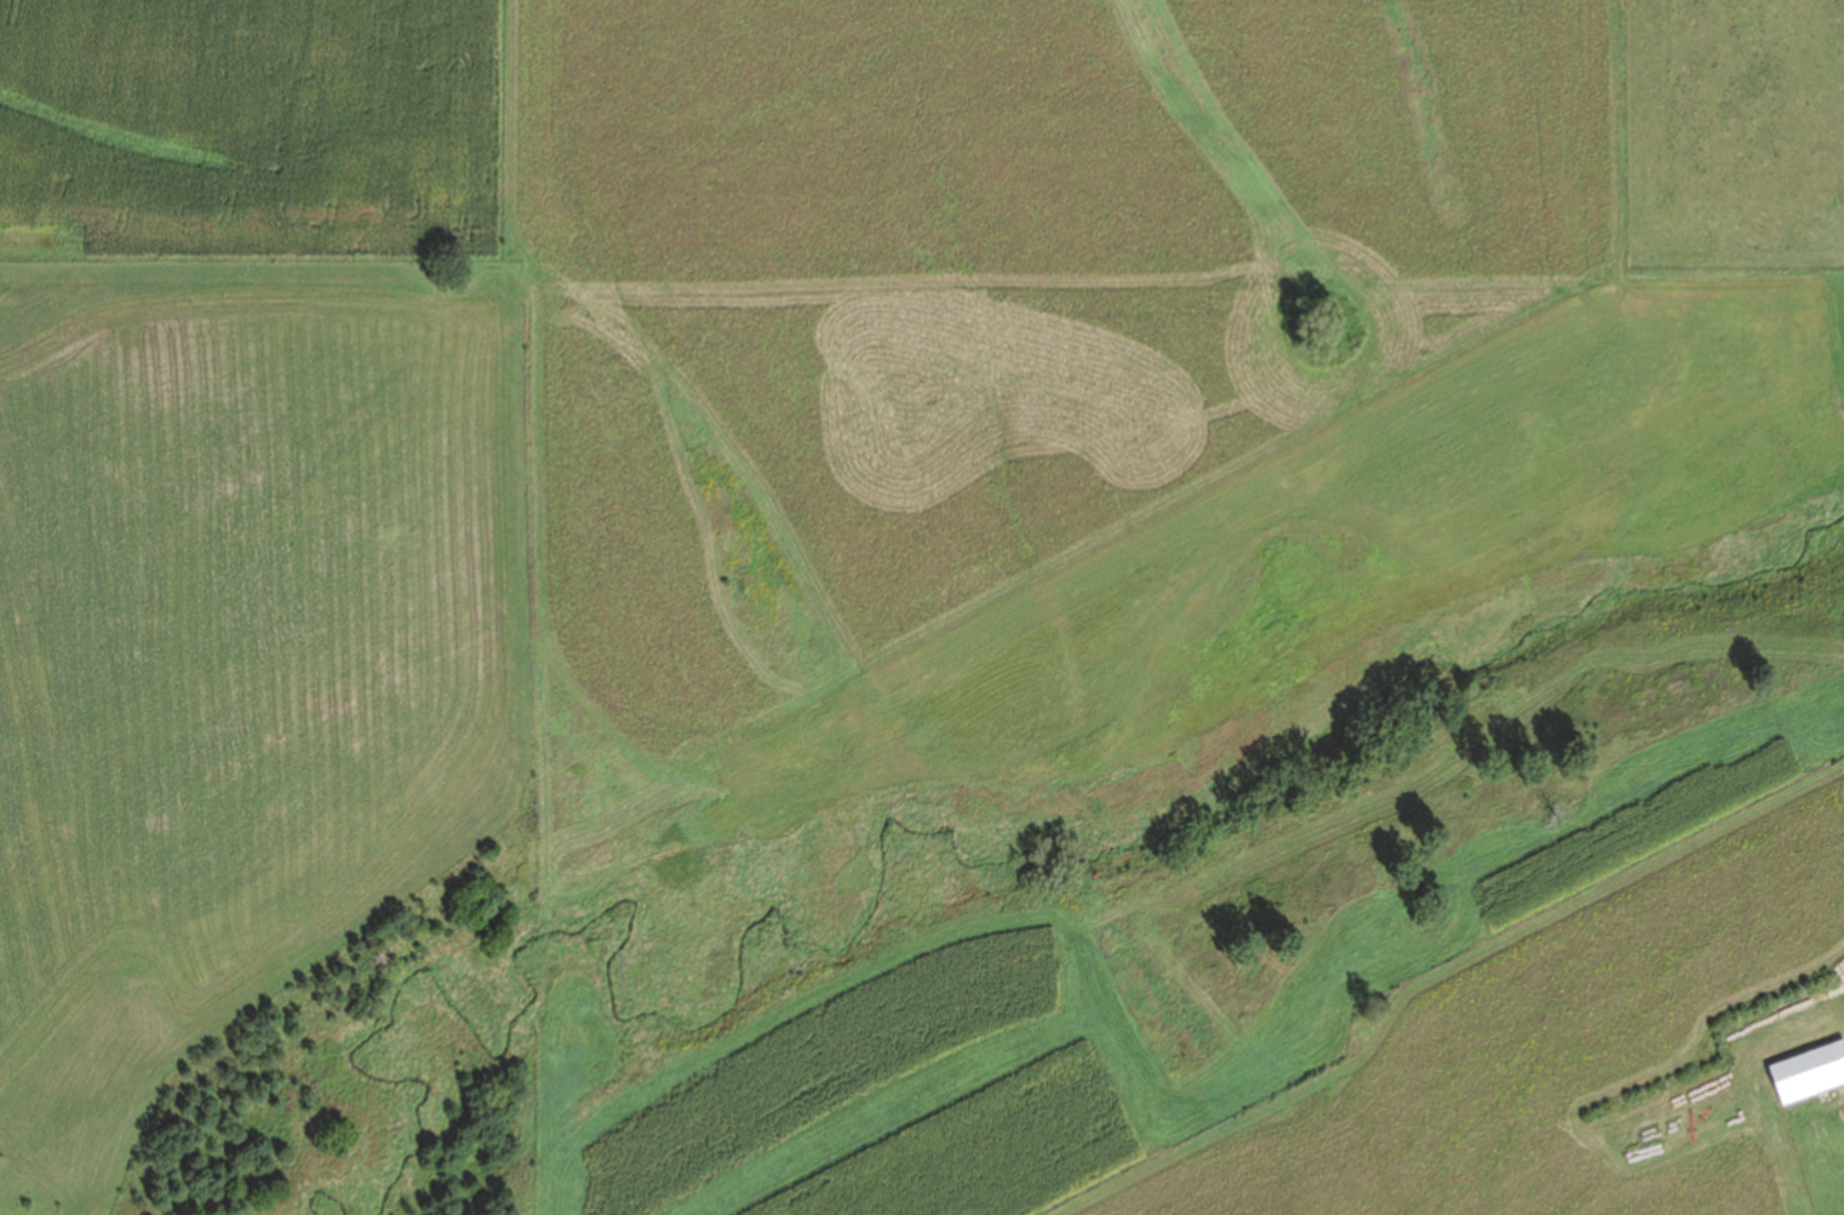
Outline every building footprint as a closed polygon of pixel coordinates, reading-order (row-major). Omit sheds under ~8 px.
[(1771,1066),(1783,1104),(1843,1086),(1843,1044),(1771,1066)]
